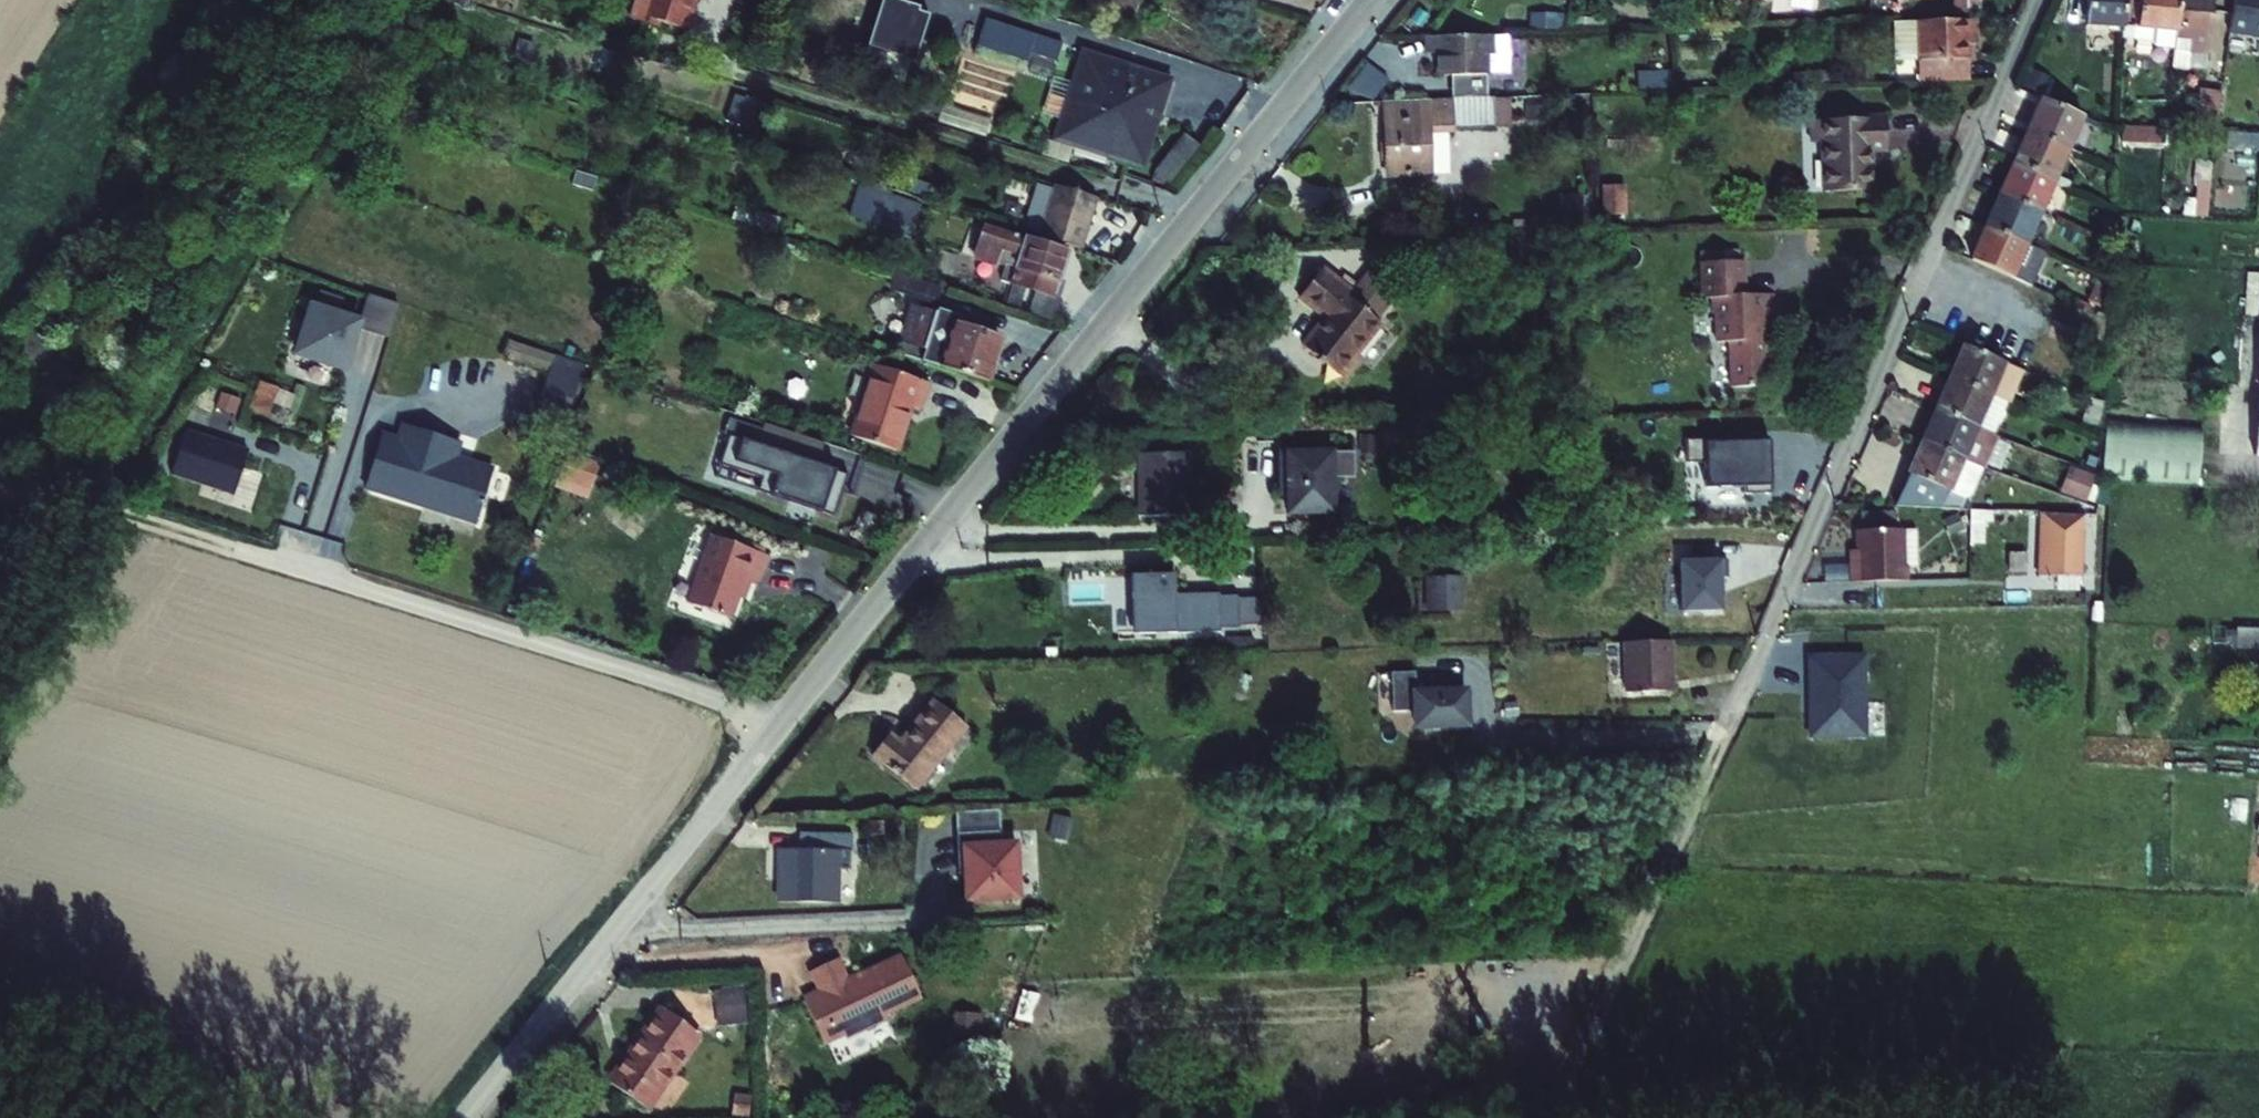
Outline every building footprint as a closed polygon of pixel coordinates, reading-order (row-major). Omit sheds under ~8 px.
[(632,22),(657,29),(659,24),(682,30),(690,0),(638,0),(632,22)] [(964,0),(903,0),(894,23),(942,40),(949,21),(967,28),(975,4),(964,0)] [(1137,0),(1059,0),(1129,23),(1137,0)] [(1979,0),(1955,0),(1955,13),(1979,13),(1979,0)] [(2124,0),(2088,0),(2087,26),(2122,27),(2124,0)] [(2136,39),(2150,41),(2155,46),(2174,49),(2176,39),(2180,0),(2124,0),(2122,27),(2137,29),(2136,39)] [(2173,68),(2188,69),(2191,52),(2207,53),(2209,53),(2213,0),(2180,0),(2176,39),(2173,68)] [(2251,0),(2235,0),(2232,21),(2249,23),(2251,0)] [(1685,25),(1688,6),(1677,4),(1674,24),(1685,25)] [(1564,30),(1564,16),(1529,15),(1529,30),(1564,30)] [(1977,37),(1976,19),(1917,21),(1919,60),(1920,82),(1971,80),(1970,45),(1969,37),(1977,37)] [(1917,21),(1896,22),(1897,61),(1919,60),(1917,21)] [(872,63),(884,31),(870,26),(865,42),(867,43),(865,46),(851,41),(846,53),(872,63)] [(2136,39),(2137,29),(2122,27),(2122,38),(2136,39)] [(1494,34),(1425,36),(1425,54),(1436,54),(1437,76),(1452,76),(1456,76),(1456,93),(1488,92),(1488,73),(1507,73),(1507,36),(1494,36),(1494,34)] [(1970,45),(1977,45),(1977,37),(1969,37),(1970,45)] [(1143,169),(1171,79),(1082,51),(1054,141),(1143,169)] [(2188,69),(2205,70),(2207,53),(2191,52),(2188,69)] [(1373,101),(1389,80),(1368,64),(1347,91),(1373,101)] [(1639,89),(1672,87),(1672,71),(1638,72),(1639,89)] [(1824,71),(1807,72),(1808,84),(1826,83),(1824,71)] [(2042,95),(2049,79),(2031,71),(2024,88),(2042,95)] [(1452,99),(1488,98),(1488,92),(1456,93),(1456,76),(1452,76),(1452,99)] [(2215,133),(2221,90),(2201,88),(2195,132),(2215,133)] [(1452,99),(1385,102),(1388,177),(1449,174),(1447,131),(1496,129),(1494,99),(1488,98),(1452,99)] [(1496,129),(1512,128),(1510,98),(1494,99),(1496,129)] [(2067,149),(2082,117),(2042,99),(2028,132),(2067,149)] [(1527,122),(1545,121),(1545,106),(1526,106),(1527,122)] [(1822,142),(1823,192),(1868,191),(1867,151),(1884,150),(1883,118),(1881,118),(1849,119),(1811,120),(1811,142),(1822,142)] [(2165,146),(2166,130),(2123,128),(2122,144),(2165,146)] [(2183,131),(2166,130),(2165,146),(2182,146),(2183,131)] [(2053,181),(2067,149),(2028,132),(2014,164),(2053,181)] [(1176,189),(1206,152),(1183,134),(1154,171),(1155,172),(1176,189)] [(2226,147),(2258,150),(2258,137),(2227,135),(2226,147)] [(2201,214),(2214,213),(2212,159),(2198,160),(2201,214)] [(2040,213),(2053,181),(2014,164),(2000,196),(2040,213)] [(1172,195),(1176,189),(1155,172),(1149,187),(1172,195)] [(929,182),(916,178),(911,196),(924,200),(929,182)] [(915,228),(922,204),(858,184),(849,213),(903,231),(905,225),(915,228)] [(1081,250),(1097,198),(1056,186),(1040,237),(1081,250)] [(1604,215),(1625,214),(1624,190),(1603,191),(1604,215)] [(1583,225),(1582,195),(1555,196),(1556,226),(1583,225)] [(2040,213),(2000,196),(1986,227),(2026,245),(2040,213)] [(1067,252),(982,224),(972,256),(1005,267),(1001,280),(1013,284),(1025,288),(1035,291),(1058,299),(1063,283),(1058,282),(1067,252)] [(2026,245),(1986,227),(1972,260),(2011,278),(2026,245)] [(1741,251),(1701,252),(1702,263),(1741,262),(1741,251)] [(2096,254),(2089,270),(2097,274),(2105,258),(2096,254)] [(1774,325),(1773,295),(1746,296),(1745,261),(1741,262),(1702,263),(1703,299),(1716,298),(1717,343),(1730,342),(1731,388),(1767,387),(1766,339),(1763,339),(1763,325),(1774,325)] [(1352,292),(1323,267),(1299,296),(1325,317),(1302,345),(1342,378),(1358,359),(1354,356),(1381,324),(1348,297),(1352,292)] [(2258,317),(2258,273),(2247,272),(2244,316),(2258,317)] [(893,289),(935,302),(940,287),(898,274),(893,289)] [(2088,299),(2101,305),(2108,289),(2095,283),(2088,299)] [(1018,309),(1025,288),(1013,284),(1006,306),(1018,309)] [(1028,313),(1052,320),(1058,299),(1035,291),(1028,313)] [(297,354),(345,370),(358,329),(360,323),(338,316),(343,300),(321,293),(316,309),(312,307),(297,354)] [(390,339),(400,305),(368,295),(360,323),(358,329),(390,339)] [(903,343),(899,355),(987,383),(1001,340),(964,329),(968,318),(938,309),(937,313),(912,305),(900,342),(903,343)] [(509,354),(552,369),(557,354),(515,339),(509,354)] [(2008,403),(2022,370),(1965,346),(1951,379),(1990,396),(2008,403)] [(557,357),(540,403),(571,414),(588,368),(557,357)] [(852,437),(896,451),(911,408),(919,410),(928,383),(875,366),(852,437)] [(1976,428),(1990,396),(1951,379),(1937,410),(1976,428)] [(278,389),(268,416),(283,422),(297,387),(281,381),(278,389)] [(278,389),(261,383),(251,410),(268,416),(278,389)] [(1994,435),(2008,403),(1990,396),(1976,428),(1994,435)] [(2100,428),(2103,402),(2089,398),(2083,423),(2100,428)] [(1983,467),(1996,436),(1976,428),(1937,410),(1923,442),(1963,460),(1983,467)] [(834,517),(848,474),(817,464),(757,444),(762,429),(729,418),(723,435),(728,436),(719,465),(761,479),(757,491),(834,517)] [(2202,424),(2107,419),(2102,480),(2200,484),(2202,424)] [(762,429),(757,444),(817,464),(824,443),(764,424),(762,429)] [(381,435),(365,487),(423,505),(418,520),(462,534),(475,528),(493,470),(454,458),(459,442),(409,426),(404,442),(381,435)] [(235,493),(248,453),(184,433),(171,475),(235,493)] [(1377,435),(1360,435),(1360,452),(1377,452),(1377,435)] [(1705,461),(1705,484),(1746,482),(1747,493),(1771,493),(1769,439),(1687,441),(1688,461),(1705,461)] [(1970,497),(1983,467),(1963,460),(1923,442),(1894,507),(1958,510),(1962,502),(1964,498),(1970,497)] [(1332,479),(1354,478),(1353,452),(1280,453),(1280,481),(1287,481),(1287,514),(1332,513),(1332,479)] [(592,488),(599,465),(566,453),(557,476),(592,488)] [(1189,516),(1188,454),(1140,455),(1140,517),(1189,516)] [(2071,496),(2086,502),(2092,486),(2076,480),(2071,496)] [(1970,510),(1971,510),(1972,503),(1962,502),(1958,510),(1970,510)] [(1970,542),(1981,543),(1981,522),(1988,522),(1988,511),(1971,510),(1970,510),(1970,542)] [(1508,512),(1508,525),(1521,525),(1521,512),(1508,512)] [(1895,512),(1862,513),(1863,529),(1896,529),(1895,512)] [(2040,514),(2040,576),(2082,577),(2082,515),(2040,514)] [(1943,522),(1950,537),(1965,530),(1958,515),(1943,522)] [(1851,564),(1851,583),(1908,581),(1907,566),(1917,566),(1916,530),(1857,531),(1858,564),(1851,564)] [(715,537),(764,554),(766,549),(717,532),(715,537)] [(757,586),(768,556),(764,554),(715,537),(712,536),(689,604),(730,619),(743,581),(757,586)] [(1679,612),(1722,611),(1720,559),(1677,560),(1679,612)] [(1429,582),(1459,582),(1457,565),(1428,565),(1429,582)] [(1138,631),(1223,629),(1222,588),(1185,589),(1184,569),(1136,570),(1138,631)] [(1134,574),(1115,575),(1117,630),(1136,630),(1134,574)] [(1429,582),(1429,610),(1459,610),(1459,582),(1429,582)] [(2258,647),(2258,629),(2236,628),(2235,646),(2258,647)] [(1673,676),(1671,641),(1624,643),(1626,692),(1666,691),(1665,676),(1673,676)] [(1864,652),(1807,652),(1808,740),(1865,740),(1864,652)] [(1465,691),(1415,694),(1414,672),(1391,673),(1392,713),(1415,712),(1415,727),(1466,725),(1465,691)] [(1427,692),(1454,691),(1453,674),(1426,675),(1427,692)] [(1234,689),(1243,694),(1250,679),(1241,675),(1234,689)] [(1546,698),(1534,708),(1544,721),(1557,711),(1546,698)] [(966,727),(933,700),(899,742),(888,734),(871,755),(915,791),(966,727)] [(956,834),(1001,832),(999,809),(955,811),(956,834)] [(1052,838),(1067,842),(1071,828),(1056,824),(1052,838)] [(1001,832),(956,834),(958,863),(965,863),(966,875),(967,899),(1017,897),(1015,845),(1001,846),(1001,832)] [(799,849),(779,849),(778,903),(836,904),(837,869),(850,870),(851,834),(799,833),(799,849)] [(966,875),(965,863),(958,863),(958,875),(966,875)] [(847,980),(836,958),(810,971),(820,993),(803,1000),(823,1043),(844,1033),(843,1031),(863,1021),(866,1028),(887,1018),(885,1014),(920,997),(900,955),(847,980)] [(716,990),(720,1026),(748,1024),(745,987),(716,990)] [(1031,1023),(1038,995),(1023,991),(1016,1019),(1031,1023)] [(699,1034),(662,1008),(610,1083),(647,1109),(699,1034)] [(975,1013),(955,1013),(954,1038),(974,1039),(975,1013)] [(863,1021),(843,1031),(844,1033),(845,1037),(866,1028),(863,1021)] [(734,1094),(731,1117),(748,1117),(752,1096),(734,1094)]
